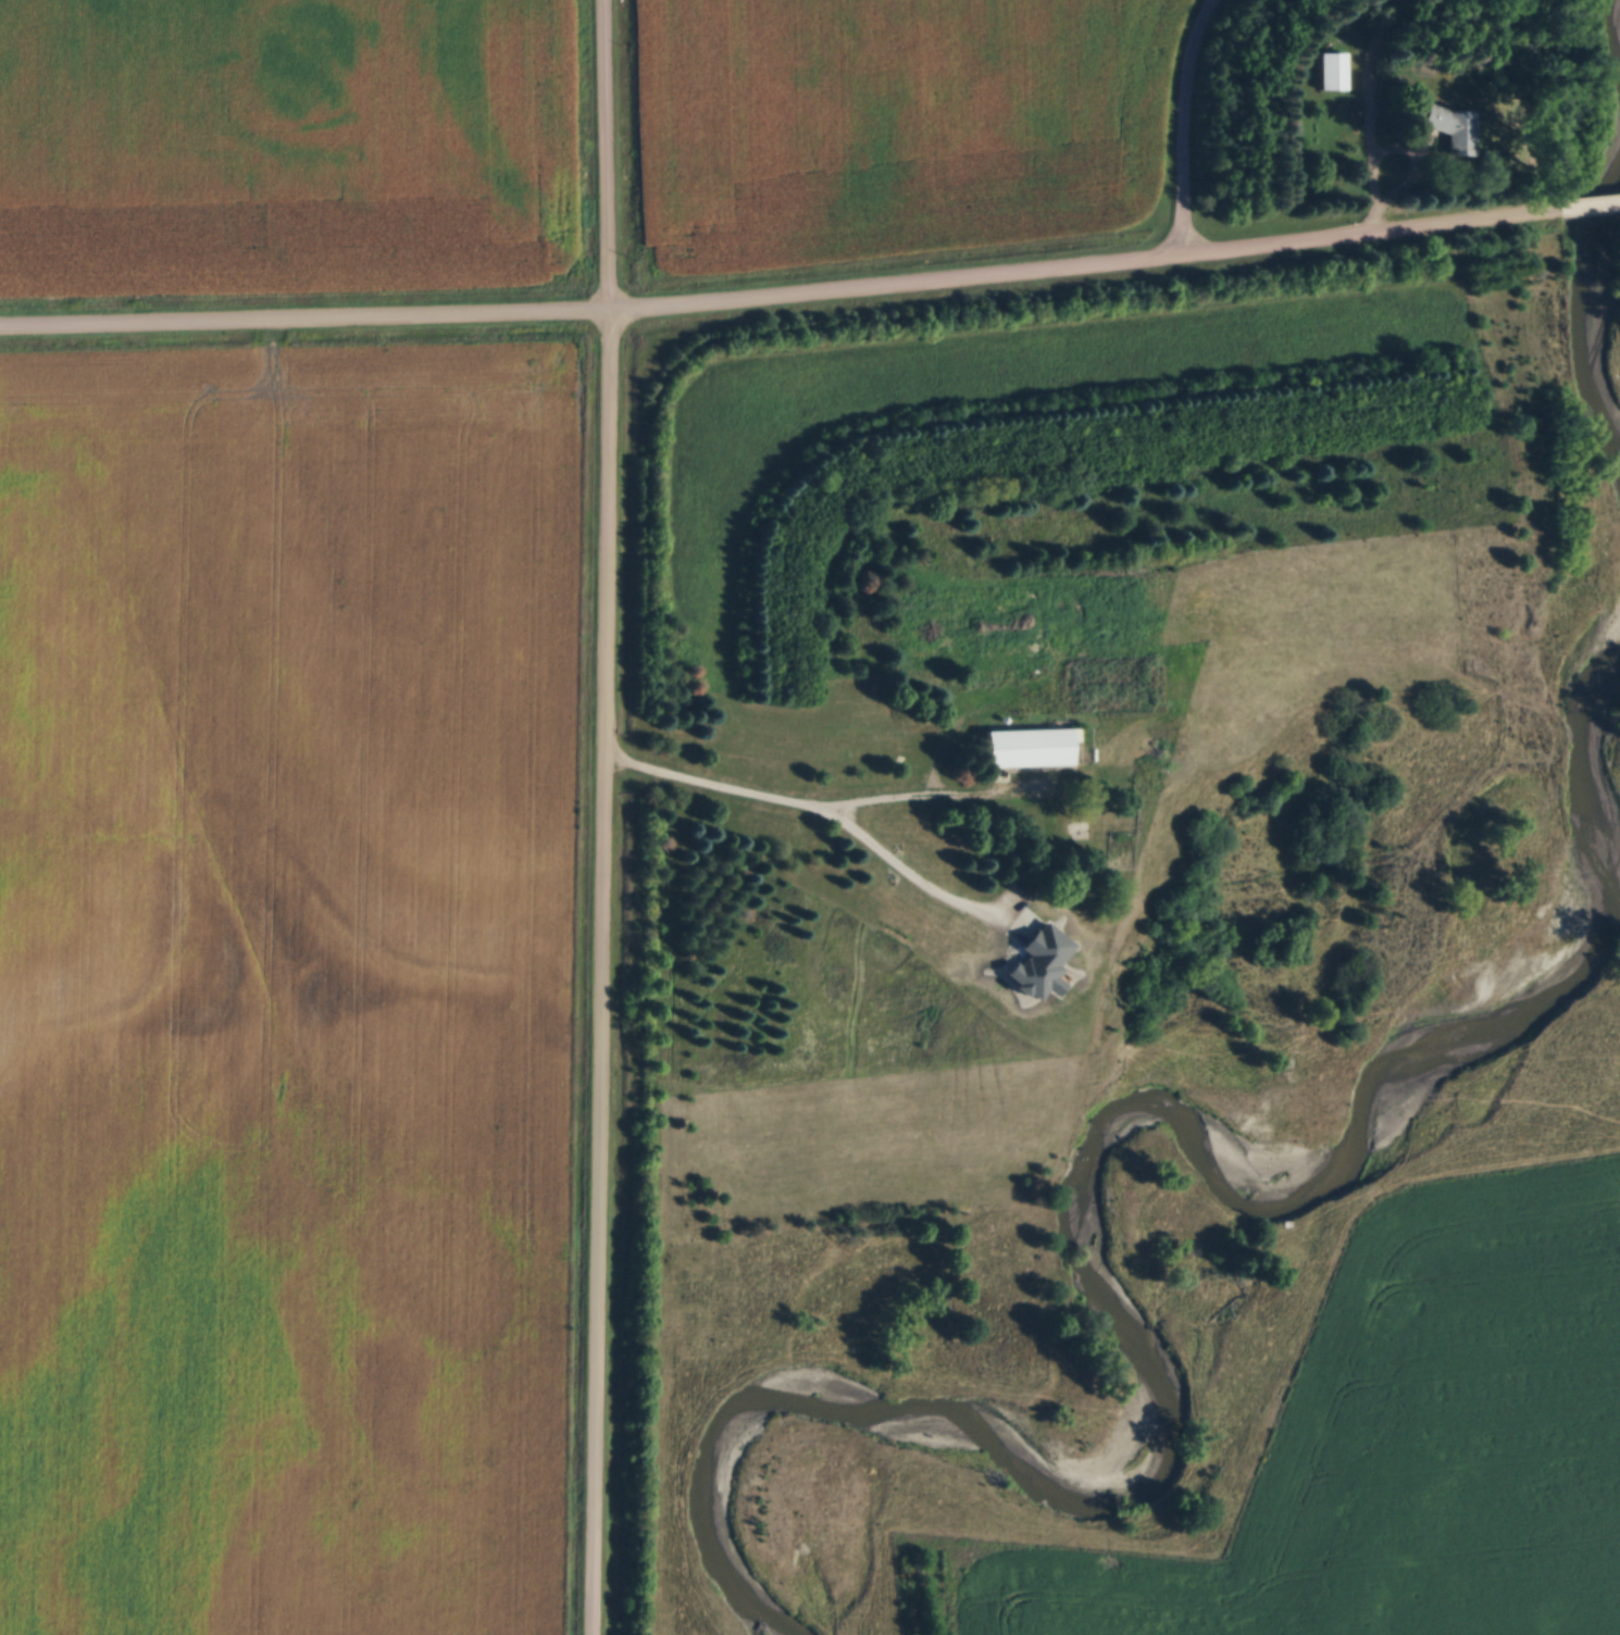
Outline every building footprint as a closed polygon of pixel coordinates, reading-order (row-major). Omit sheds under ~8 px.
[(1319,92),(1346,92),(1346,54),(1319,54),(1319,92)] [(1473,156),(1474,111),(1425,111),(1425,133),(1448,133),(1448,155),(1473,156)] [(1070,732),(984,732),(985,770),(1071,770),(1070,732)] [(1001,978),(1033,1003),(1042,992),(1052,1000),(1062,988),(1054,981),(1061,973),(1056,970),(1073,948),(1043,924),(1001,978)]
